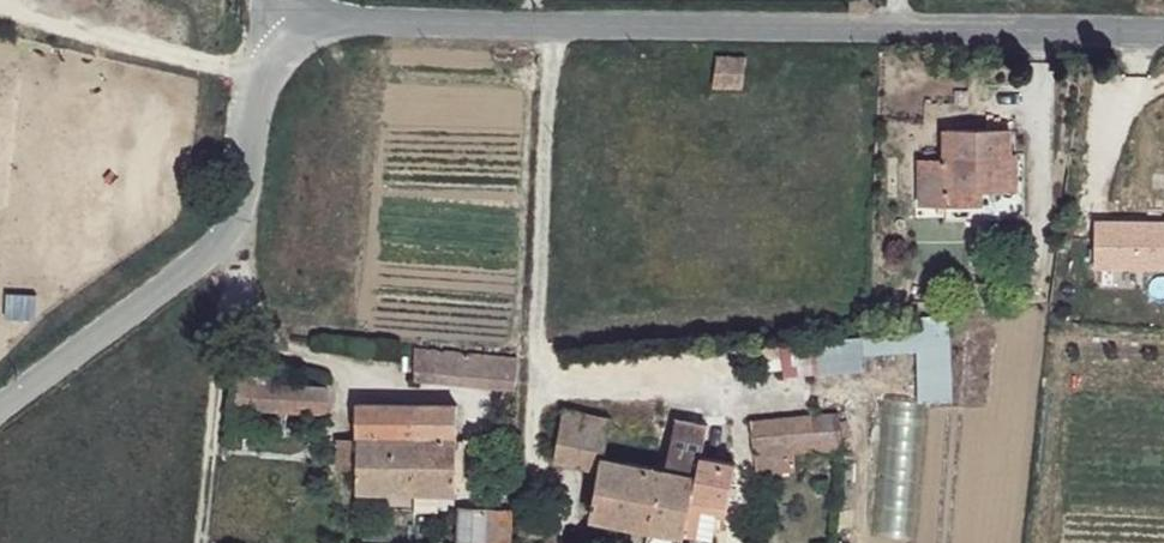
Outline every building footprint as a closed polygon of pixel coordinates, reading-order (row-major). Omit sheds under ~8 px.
[(744,57),(718,55),(718,89),(744,86),(744,57)] [(947,160),(925,159),(925,205),(972,206),(971,189),(1014,190),(1015,131),(949,130),(947,160)] [(1014,190),(971,189),(972,206),(1014,208),(1014,190)] [(953,399),(951,326),(780,333),(781,373),(865,370),(864,352),(916,350),(918,400),(953,399)] [(522,361),(414,351),(414,380),(522,390),(522,361)] [(252,385),(233,384),(234,407),(252,404),(252,385)] [(324,391),(252,385),(252,404),(277,410),(279,415),(325,415),(324,391)] [(414,406),(356,406),(360,492),(414,494),(414,406)] [(458,408),(414,406),(415,494),(456,494),(458,408)] [(608,421),(566,410),(555,457),(601,466),(607,439),(608,421)] [(831,414),(749,421),(752,451),(836,445),(831,414)] [(624,447),(607,439),(601,466),(591,518),(652,529),(662,470),(623,461),(624,447)] [(738,463),(698,456),(695,475),(685,536),(709,540),(717,502),(731,504),(738,463)] [(695,475),(662,470),(652,529),(685,536),(695,475)] [(487,509),(485,542),(487,542),(513,542),(515,511),(487,509)]
